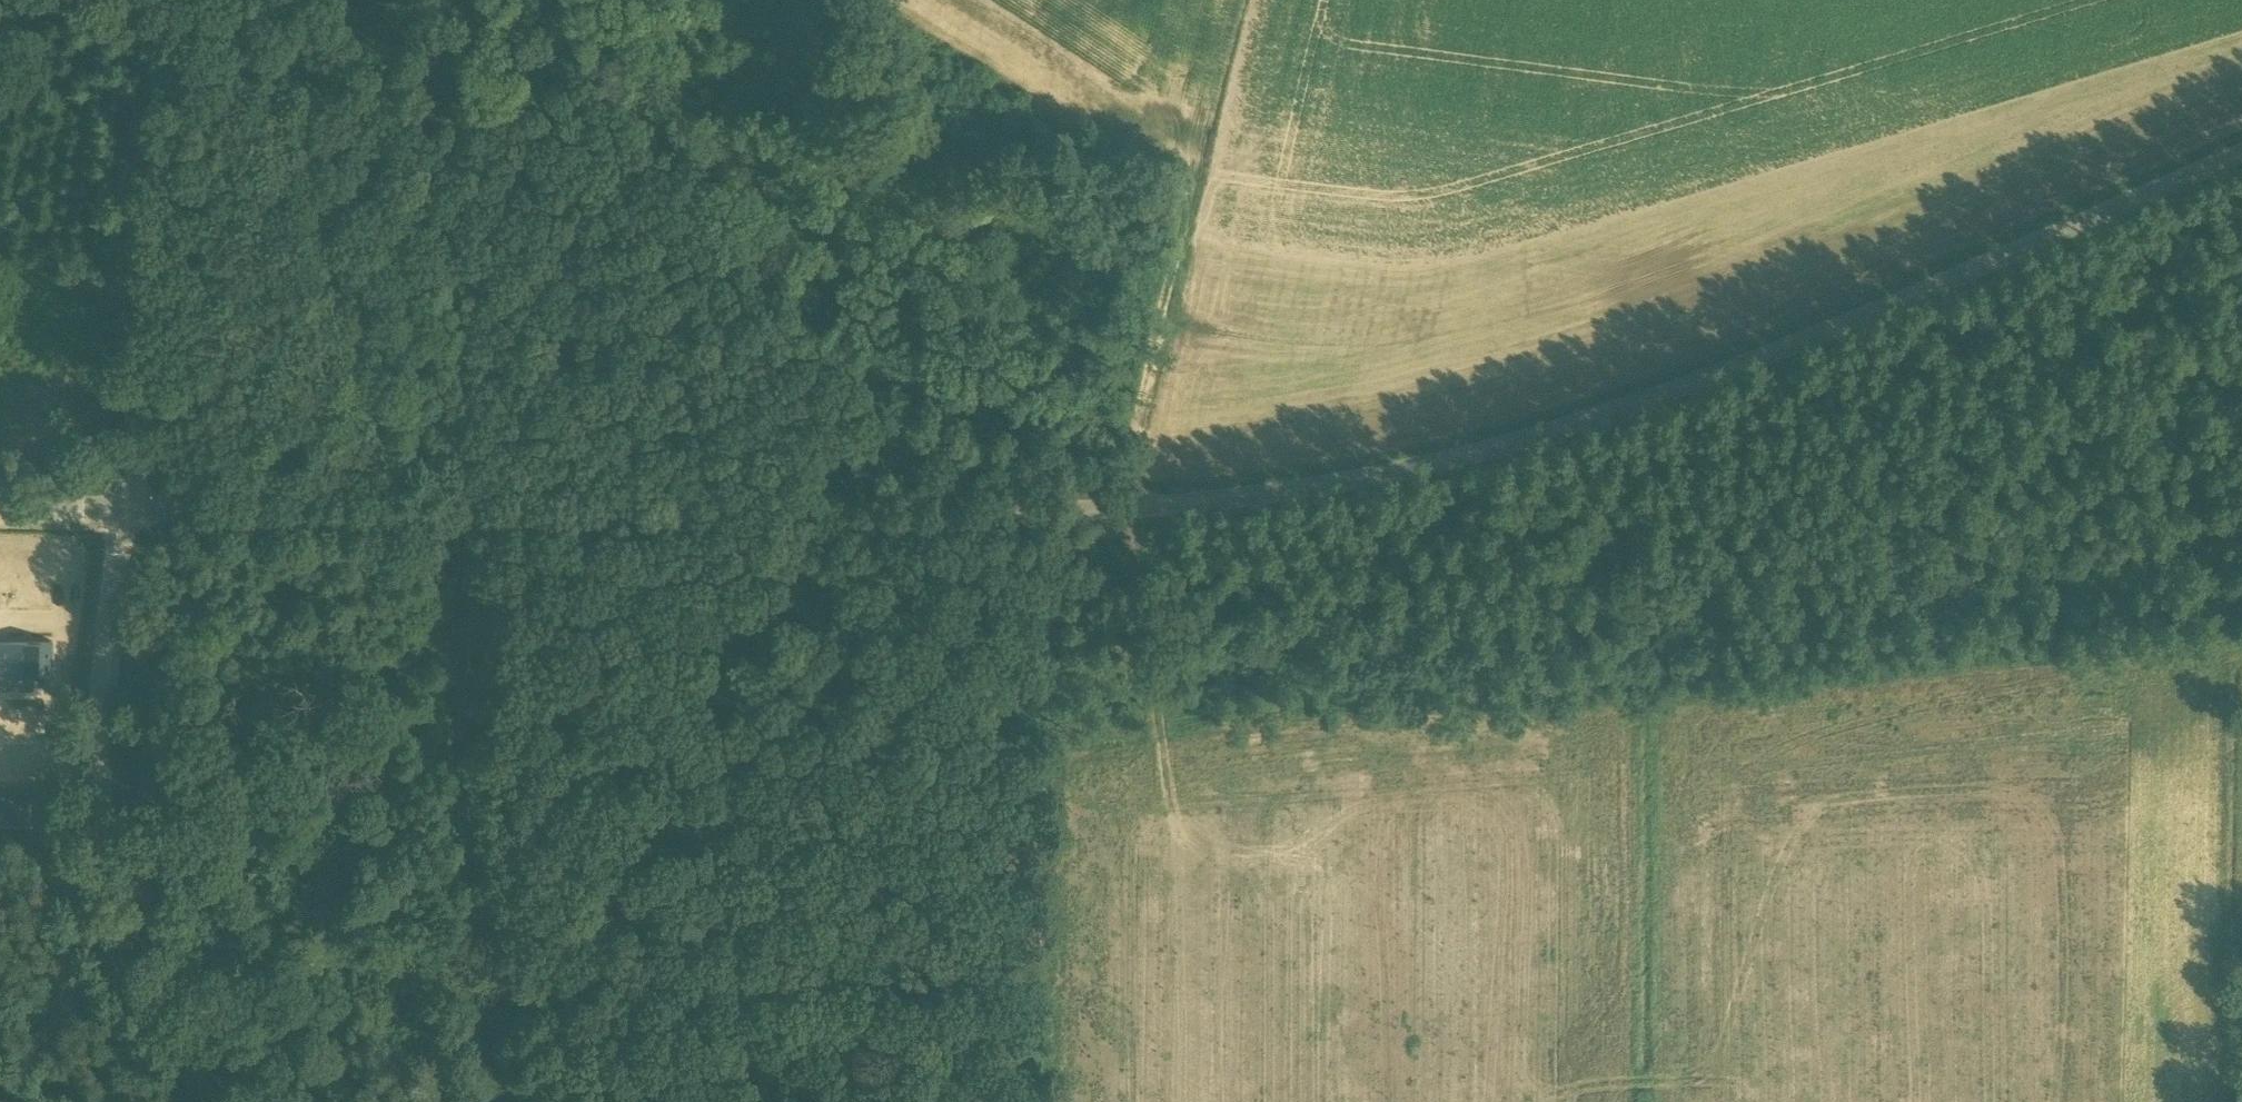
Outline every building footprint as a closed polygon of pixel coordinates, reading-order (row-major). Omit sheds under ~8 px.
[(53,690),(53,641),(0,641),(0,690),(53,690)]
